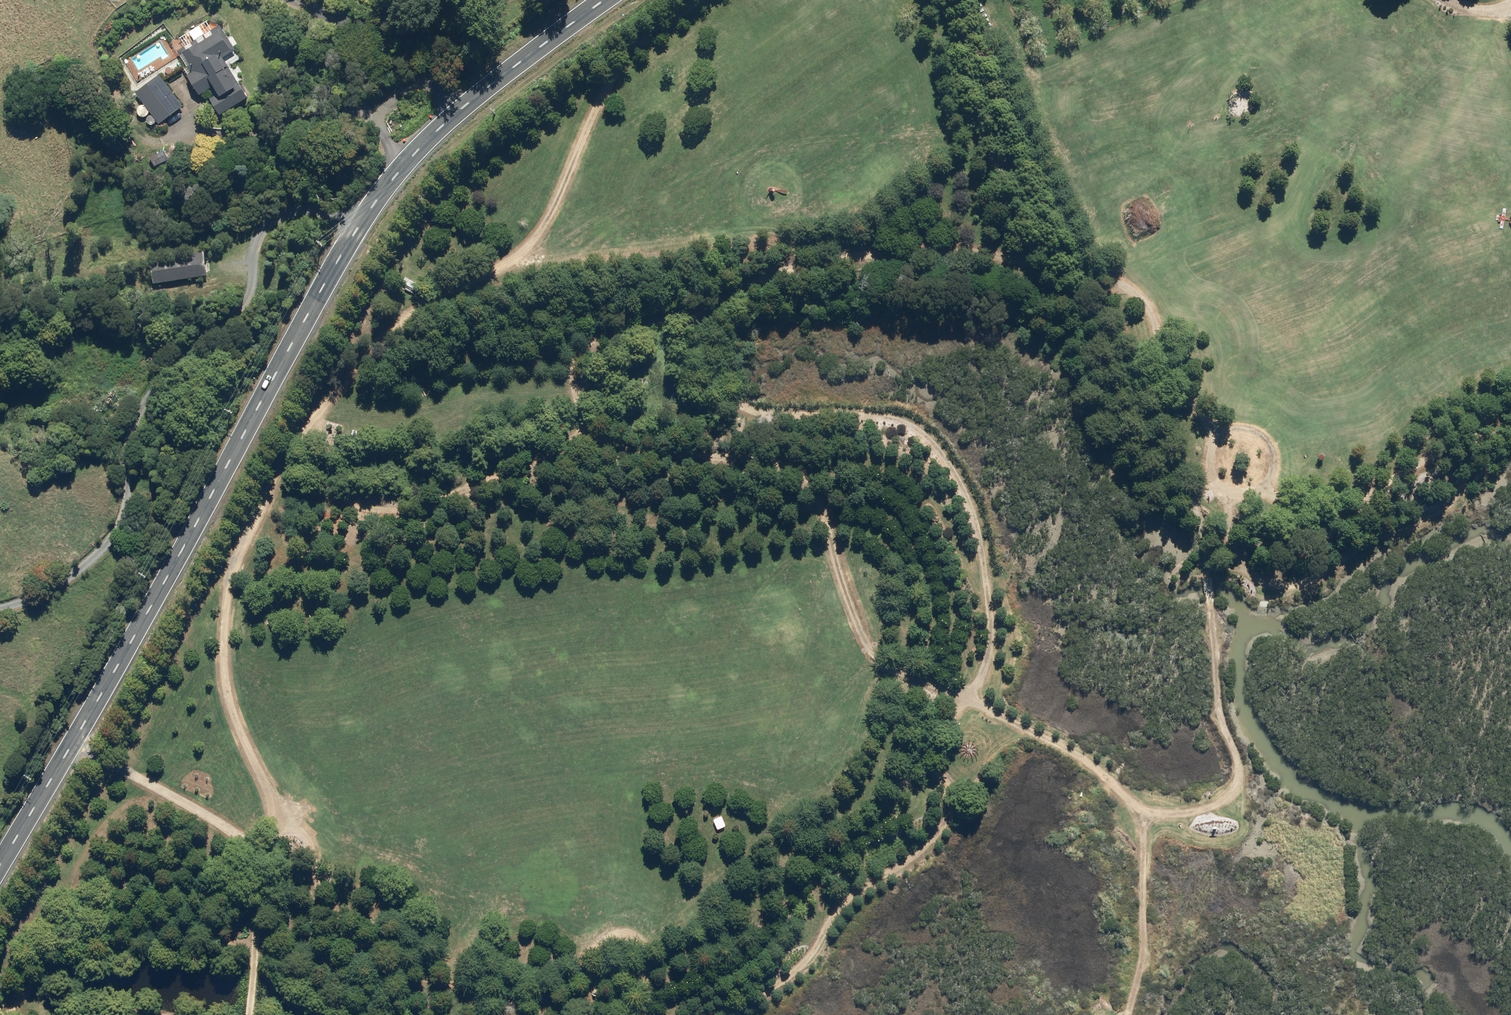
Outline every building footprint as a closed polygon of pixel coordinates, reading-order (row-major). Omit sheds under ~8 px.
[(205,94),(214,88),(218,94),(215,96),(227,113),(252,96),(225,57),(236,49),(222,28),(185,53),(193,63),(190,65),(194,72),(191,74),(205,94)] [(161,75),(139,92),(163,123),(185,106),(161,75)] [(166,151),(154,157),(158,166),(170,161),(166,151)] [(193,257),(155,263),(158,283),(212,275),(209,252),(193,255),(193,257)]
